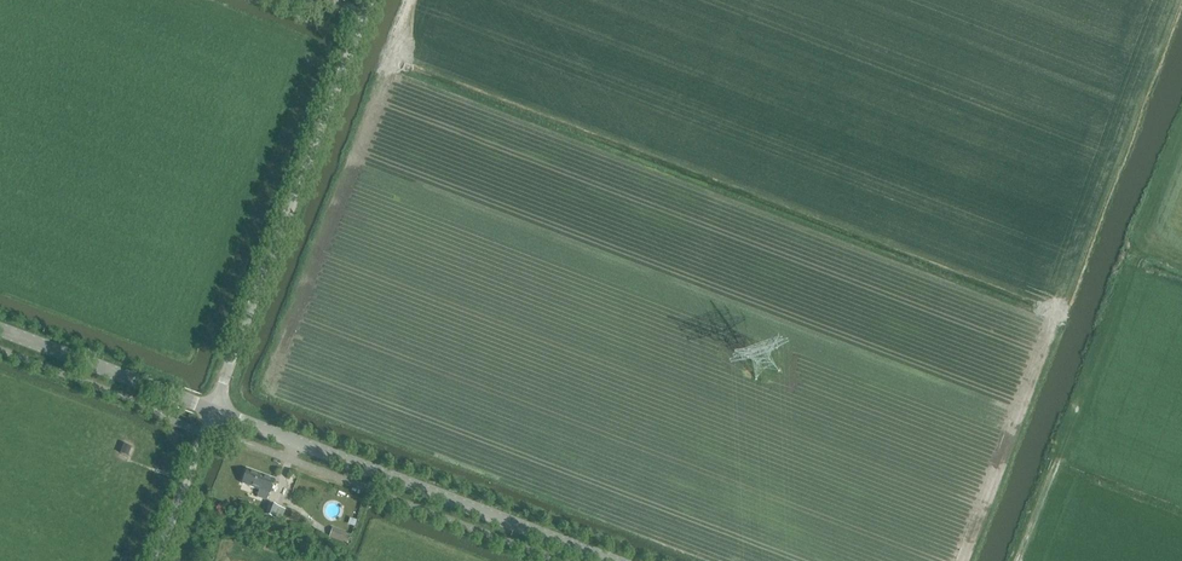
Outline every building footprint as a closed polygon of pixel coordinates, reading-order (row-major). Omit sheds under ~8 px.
[(131,447),(125,444),(121,454),(127,456),(131,447)] [(267,502),(275,482),(248,471),(243,484),(260,491),(257,498),(267,502)] [(266,516),(274,519),(278,508),(270,505),(266,516)] [(349,545),(352,535),(334,528),(330,538),(349,545)]
